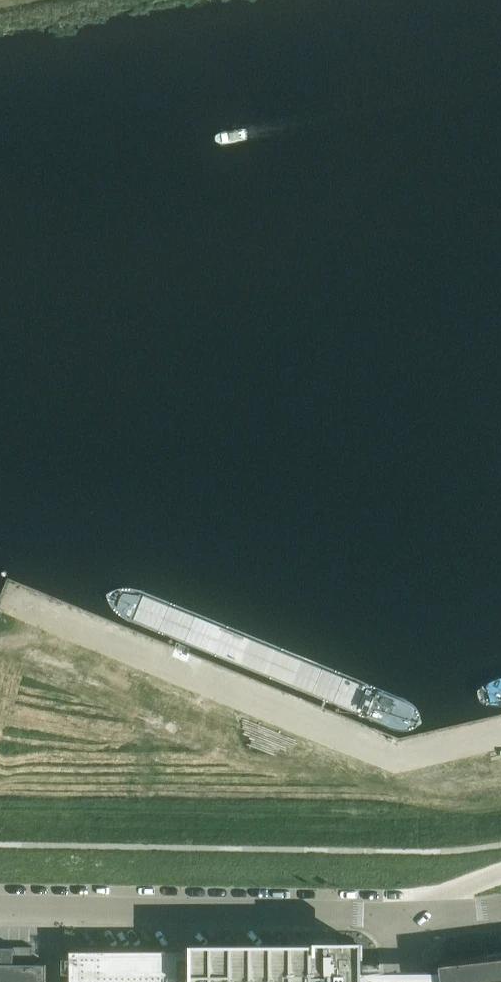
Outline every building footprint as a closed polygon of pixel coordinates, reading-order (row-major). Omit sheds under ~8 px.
[(209,946),(209,949),(196,949),(196,943),(74,943),(74,981),(356,981),(356,959),(344,946),(209,946)] [(46,962),(32,962),(32,945),(0,945),(0,981),(46,981),(46,962)] [(449,960),(440,961),(442,981),(500,981),(500,954),(449,960)]
